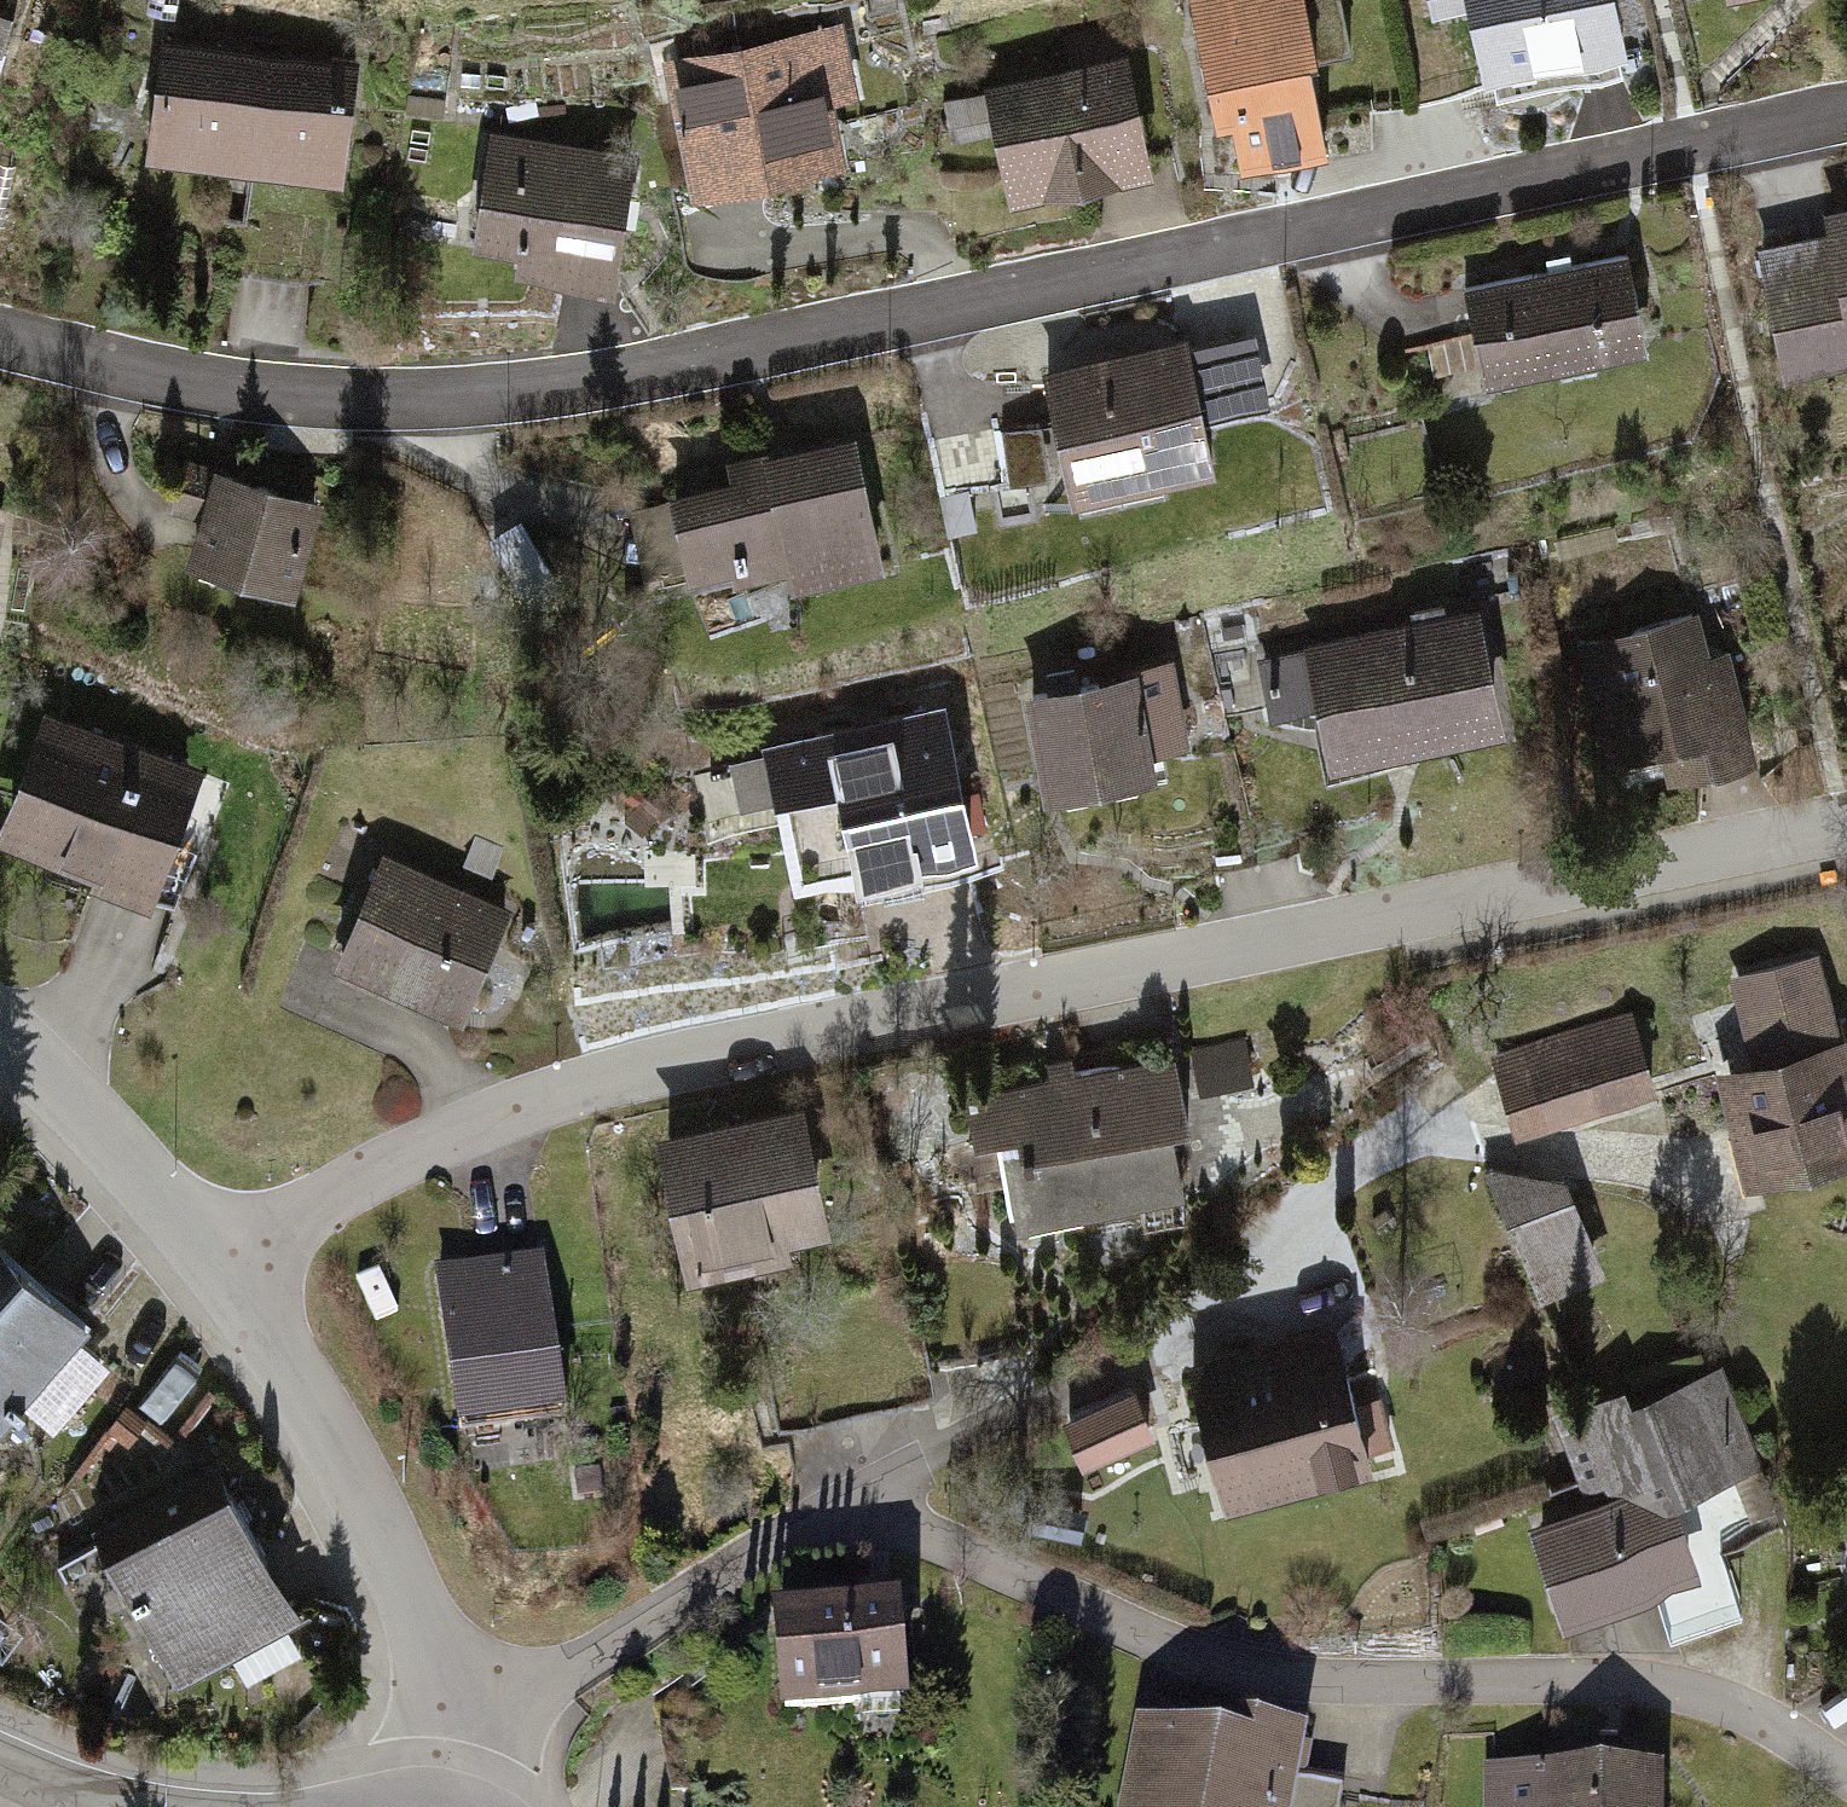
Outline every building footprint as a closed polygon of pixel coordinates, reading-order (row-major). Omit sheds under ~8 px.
[(1229,150),(1257,143),(1266,179),(1355,158),(1317,0),(1193,0),(1229,150)] [(1497,103),(1645,70),(1629,0),(1474,0),(1497,103)] [(1747,10),(1796,0),(1745,0),(1747,10)] [(7,95),(28,17),(0,10),(0,93),(7,95)] [(878,30),(677,72),(706,210),(874,175),(867,142),(900,135),(878,30)] [(373,69),(170,45),(156,166),(359,190),(373,69)] [(1145,61),(954,109),(965,153),(1011,142),(1029,214),(1174,178),(1145,61)] [(662,161),(497,136),(479,253),(523,260),(521,274),(642,292),(662,161)] [(1781,263),(1809,395),(1846,387),(1846,249),(1781,263)] [(1559,281),(1474,297),(1483,340),(1437,349),(1450,417),(1501,408),(1499,395),(1584,378),(1585,389),(1619,383),(1617,372),(1671,362),(1652,263),(1592,275),(1589,259),(1556,265),(1559,281)] [(1260,327),(1203,335),(1213,401),(1270,392),(1260,327)] [(1199,348),(1053,380),(1084,519),(1229,487),(1199,348)] [(1051,432),(1011,440),(1021,489),(1061,481),(1051,432)] [(703,578),(706,591),(806,569),(813,601),(905,580),(874,444),(682,487),(687,507),(641,518),(657,589),(703,578)] [(339,507),(196,468),(183,518),(212,526),(199,577),(312,608),(339,507)] [(1736,614),(1592,652),(1625,776),(1682,761),(1691,795),(1779,771),(1736,614)] [(1502,617),(1272,664),(1284,723),(1318,716),(1332,787),(1528,746),(1502,617)] [(1200,670),(1040,703),(1063,811),(1183,786),(1178,760),(1217,752),(1200,670)] [(48,717),(0,839),(0,851),(165,916),(217,784),(48,717)] [(992,868),(955,719),(737,773),(751,831),(794,821),(810,886),(928,857),(934,882),(992,868)] [(534,919),(389,860),(345,969),(490,1027),(534,919)] [(1731,983),(1755,1059),(1724,1069),(1763,1198),(1846,1172),(1846,1031),(1824,955),(1731,983)] [(1647,1014),(1494,1059),(1518,1142),(1672,1096),(1647,1014)] [(1256,1041),(1206,1050),(1213,1096),(1264,1088),(1256,1041)] [(1185,1061),(982,1098),(994,1169),(1036,1161),(1050,1240),(1212,1212),(1185,1061)] [(820,1115),(670,1147),(699,1281),(849,1249),(820,1115)] [(1497,1176),(1551,1310),(1618,1283),(1579,1187),(1497,1176)] [(0,1246),(0,1461),(105,1329),(0,1246)] [(561,1264),(440,1282),(464,1449),(585,1431),(561,1264)] [(1348,1332),(1200,1375),(1243,1521),(1390,1478),(1348,1332)] [(1738,1360),(1566,1428),(1596,1503),(1531,1529),(1574,1635),(1661,1601),(1680,1648),(1768,1613),(1742,1549),(1804,1524),(1738,1360)] [(1140,1391),(1100,1410),(1117,1447),(1157,1429),(1140,1391)] [(154,1427),(130,1410),(109,1439),(133,1456),(154,1427)] [(238,1472),(104,1541),(184,1695),(317,1627),(238,1472)] [(0,1619),(0,1655),(7,1660),(23,1634),(0,1619)] [(919,1620),(790,1631),(799,1737),(928,1726),(919,1620)] [(1151,1734),(1138,1806),(1354,1806),(1355,1801),(1317,1794),(1326,1741),(1250,1728),(1245,1750),(1151,1734)] [(1483,1780),(1484,1806),(1679,1806),(1679,1778),(1483,1780)]
